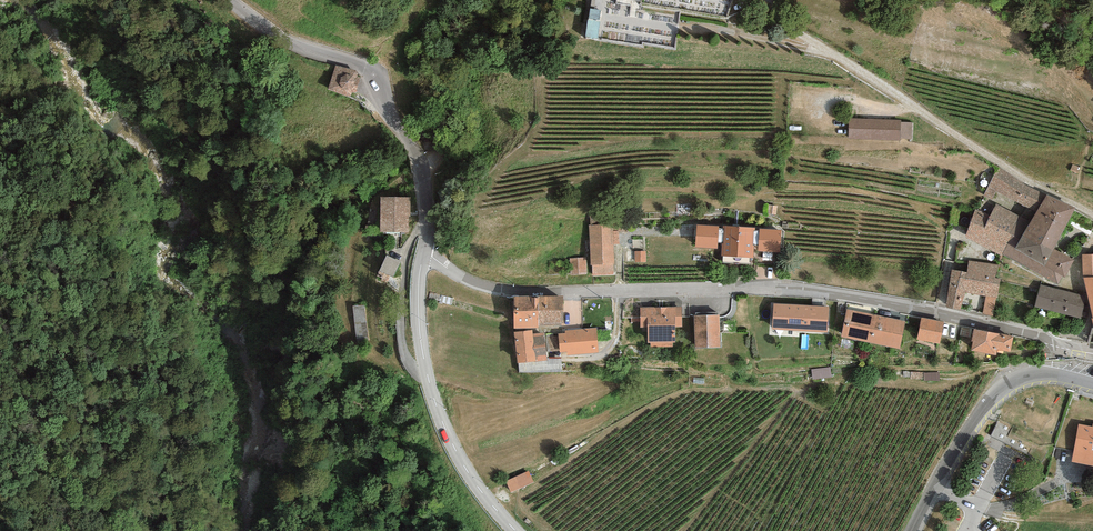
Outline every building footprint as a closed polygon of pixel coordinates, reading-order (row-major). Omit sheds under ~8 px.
[(598,29),(600,2),(589,1),(586,28),(598,29)] [(355,70),(335,64),(328,90),(348,97),(351,95),(352,91),(355,92),(360,77),(356,76),(357,73),(355,70)] [(902,118),(848,116),(848,136),(899,139),(900,136),(912,137),(912,122),(901,120),(902,118)] [(997,203),(1031,222),(1047,194),(1024,184),(998,165),(983,195),(997,203)] [(1053,252),(1055,248),(1076,207),(1047,194),(1031,222),(1022,236),(1053,252)] [(410,198),(381,197),(379,233),(409,234),(410,198)] [(778,205),(767,203),(766,212),(777,214),(778,205)] [(1022,236),(1031,222),(997,203),(990,216),(975,209),(966,237),(1001,255),(1002,254),(1013,235),(1020,239),(1022,236)] [(611,216),(591,216),(592,223),(589,224),(590,263),(592,262),(593,284),(617,283),(617,271),(614,270),(613,241),(619,241),(618,229),(627,229),(627,224),(611,225),(611,216)] [(719,227),(697,225),(696,247),(718,248),(718,243),(719,228),(719,227)] [(756,227),(723,225),(723,228),(724,228),(723,243),(721,243),(721,256),(723,257),(752,258),(754,258),(754,245),(753,245),(754,230),(755,231),(756,227)] [(759,245),(758,251),(780,252),(781,230),(759,229),(759,231),(759,245)] [(1053,252),(1022,236),(1020,239),(1013,235),(1002,254),(1058,285),(1063,276),(1065,277),(1074,260),(1055,248),(1053,252)] [(645,251),(636,251),(636,260),(645,260),(645,251)] [(401,261),(387,254),(379,269),(393,276),(401,261)] [(1082,255),(1083,275),(1092,275),(1092,254),(1082,255)] [(586,257),(570,258),(571,273),(587,273),(586,257)] [(999,265),(969,261),(967,273),(951,270),(945,307),(960,311),(966,293),(987,295),(983,314),(994,316),(1000,279),(996,277),(999,265)] [(1092,318),(1092,277),(1083,277),(1092,318)] [(1086,296),(1040,285),(1035,307),(1081,318),(1086,296)] [(563,295),(538,296),(539,325),(564,324),(563,295)] [(538,296),(514,296),(514,328),(538,328),(539,325),(538,296)] [(827,333),(829,307),(775,303),(773,329),(827,333)] [(364,305),(353,306),(358,341),(369,340),(364,305)] [(651,342),(651,348),(674,347),(673,327),(683,327),(683,307),(640,308),(640,327),(647,326),(648,342),(651,342)] [(900,349),(905,322),(847,310),(841,337),(900,349)] [(720,347),(720,315),(695,316),(695,348),(720,347)] [(944,322),(922,317),(917,340),(940,344),(944,322)] [(567,334),(558,334),(560,352),(567,351),(567,356),(599,353),(599,329),(566,330),(567,334)] [(1014,337),(974,329),(971,341),(973,341),(971,351),(997,356),(998,350),(1011,352),(1014,337)] [(532,330),(513,332),(517,363),(519,363),(547,360),(547,357),(544,332),(533,333),(532,330)] [(547,360),(519,363),(520,373),(563,372),(561,356),(547,357),(547,360)] [(1011,427),(998,421),(991,436),(1028,455),(1031,449),(1006,436),(1011,427)] [(1079,424),(1072,462),(1092,466),(1092,425),(1092,427),(1079,424)] [(505,477),(511,488),(534,477),(529,466),(505,477)]
